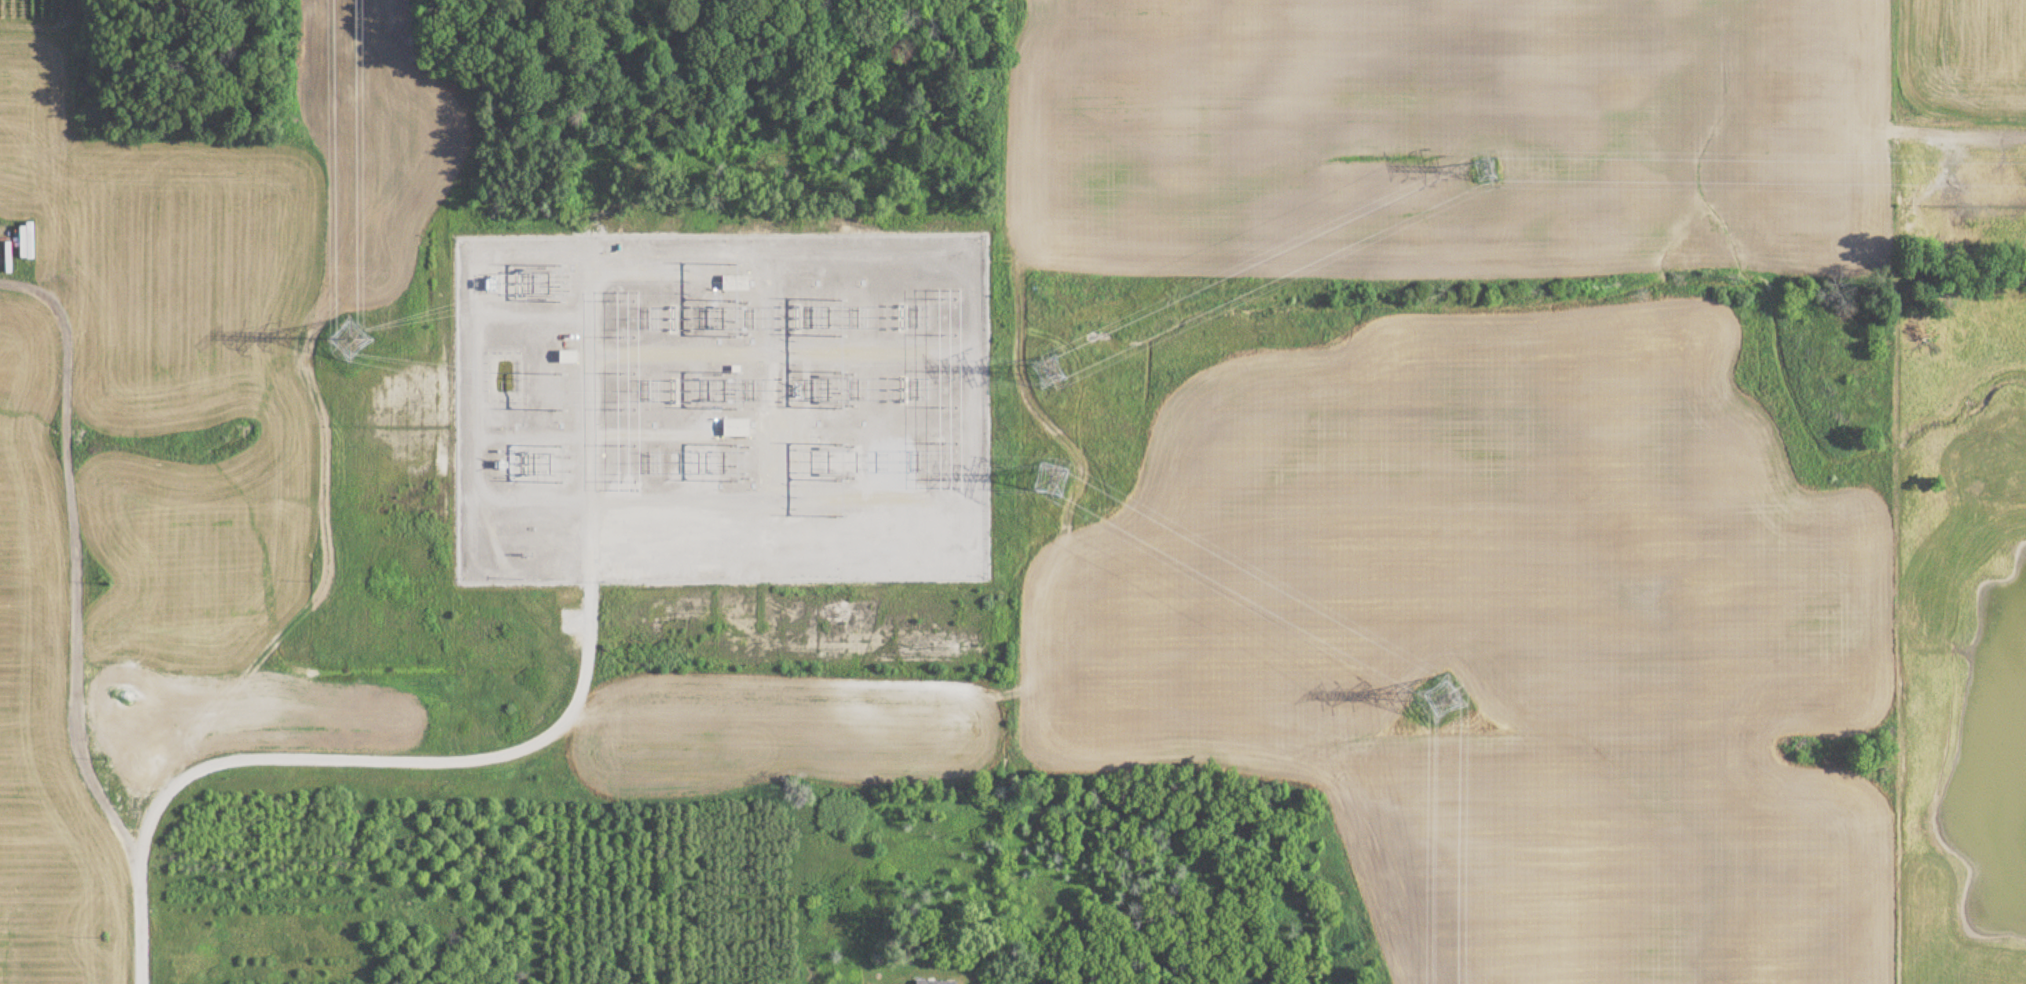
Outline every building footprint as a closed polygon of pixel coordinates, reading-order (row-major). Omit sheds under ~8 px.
[(723,288),(723,274),(746,274),(747,287),(723,288)] [(561,350),(579,349),(579,361),(561,362),(561,350)] [(724,417),(749,417),(749,434),(724,434),(724,417)]
